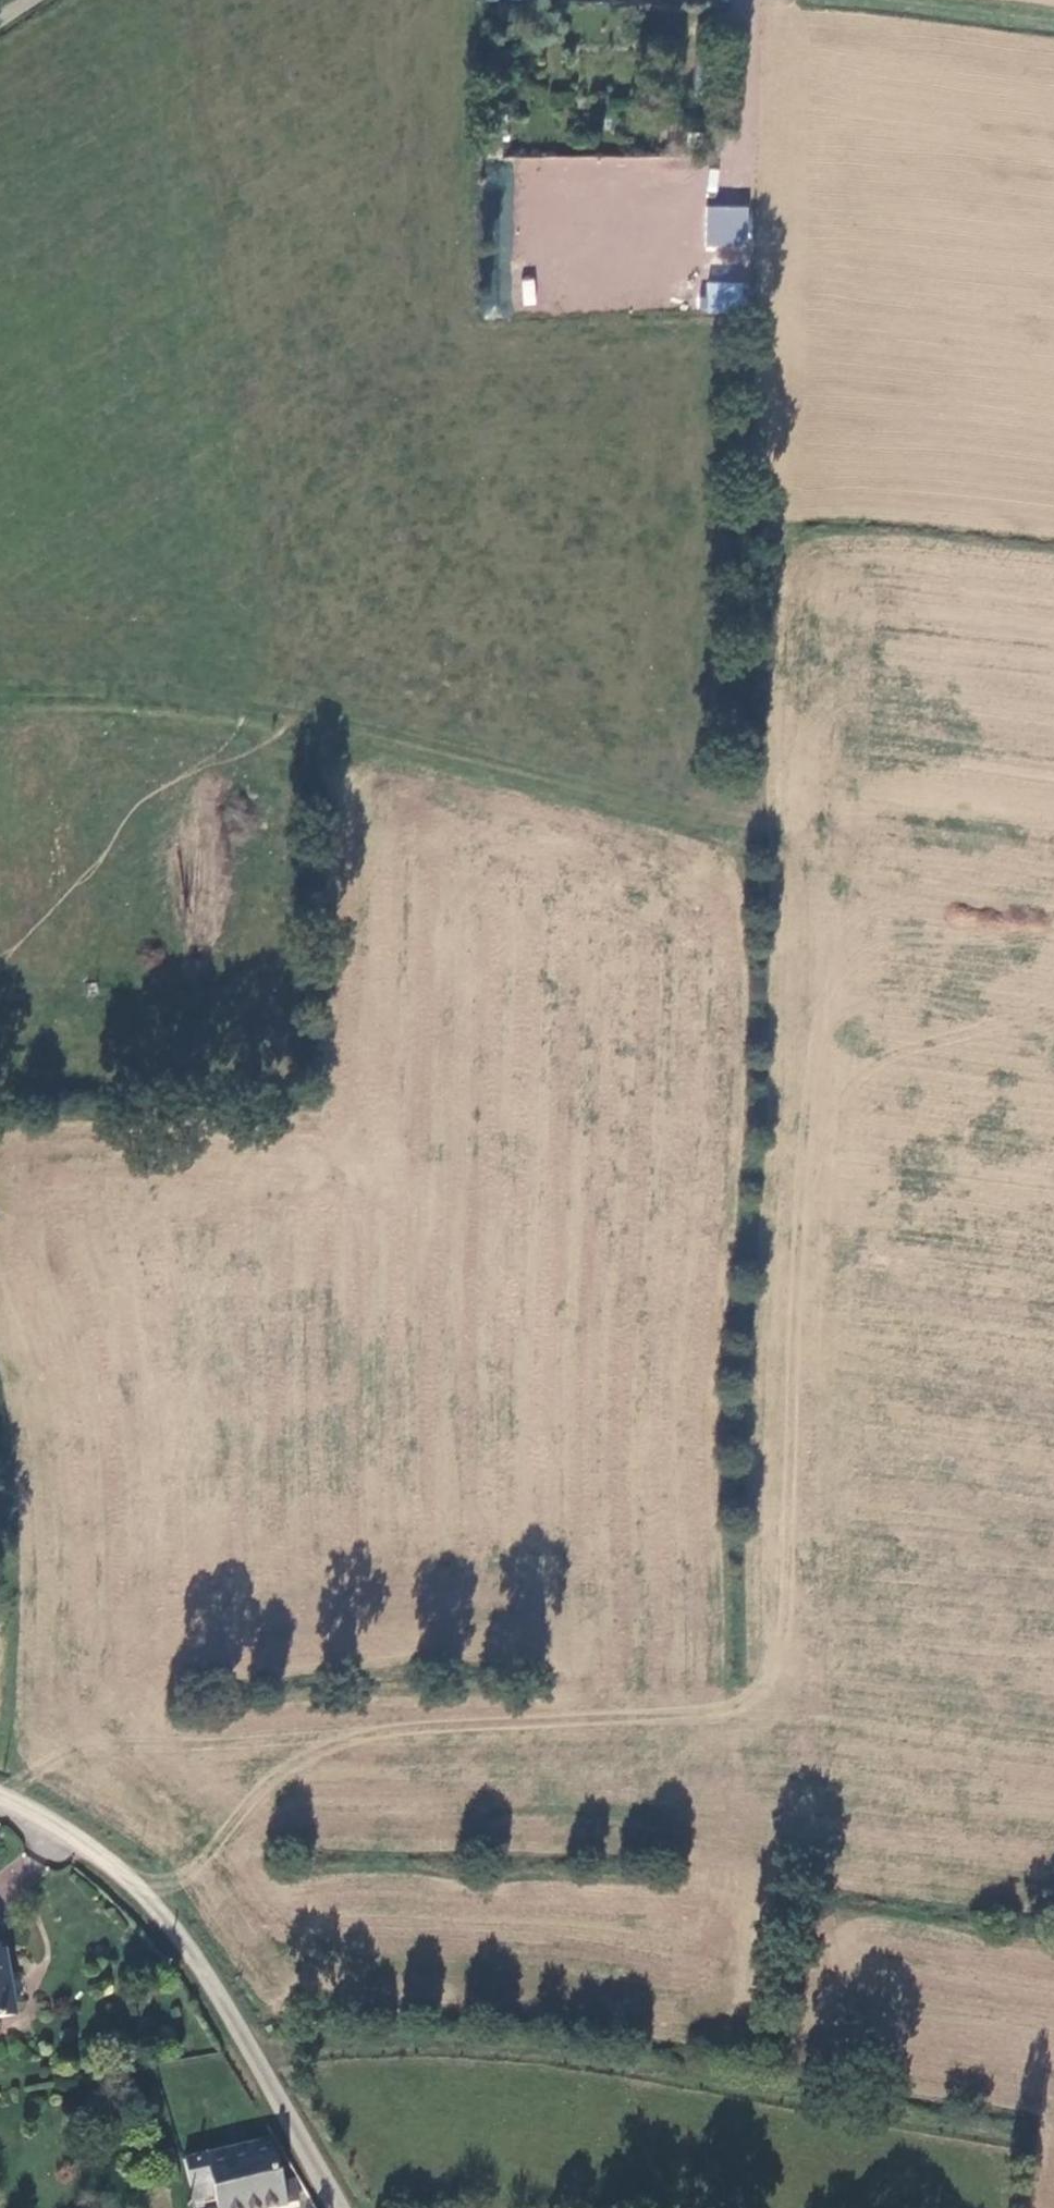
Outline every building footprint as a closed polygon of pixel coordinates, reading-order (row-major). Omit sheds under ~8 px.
[(749,207),(707,205),(705,245),(748,247),(749,207)] [(524,306),(538,305),(534,278),(520,280),(524,306)] [(479,285),(484,318),(513,313),(507,280),(479,285)] [(744,313),(745,282),(704,281),(703,311),(744,313)] [(0,1965),(0,2020),(10,2018),(0,1965)] [(288,2024),(273,2027),(281,2040),(291,2038),(288,2024)] [(274,2144),(261,2146),(188,2159),(192,2192),(212,2188),(214,2199),(216,2207),(293,2207),(301,2207),(297,2181),(282,2183),(274,2144)] [(193,2202),(214,2199),(212,2188),(192,2192),(193,2202)]
